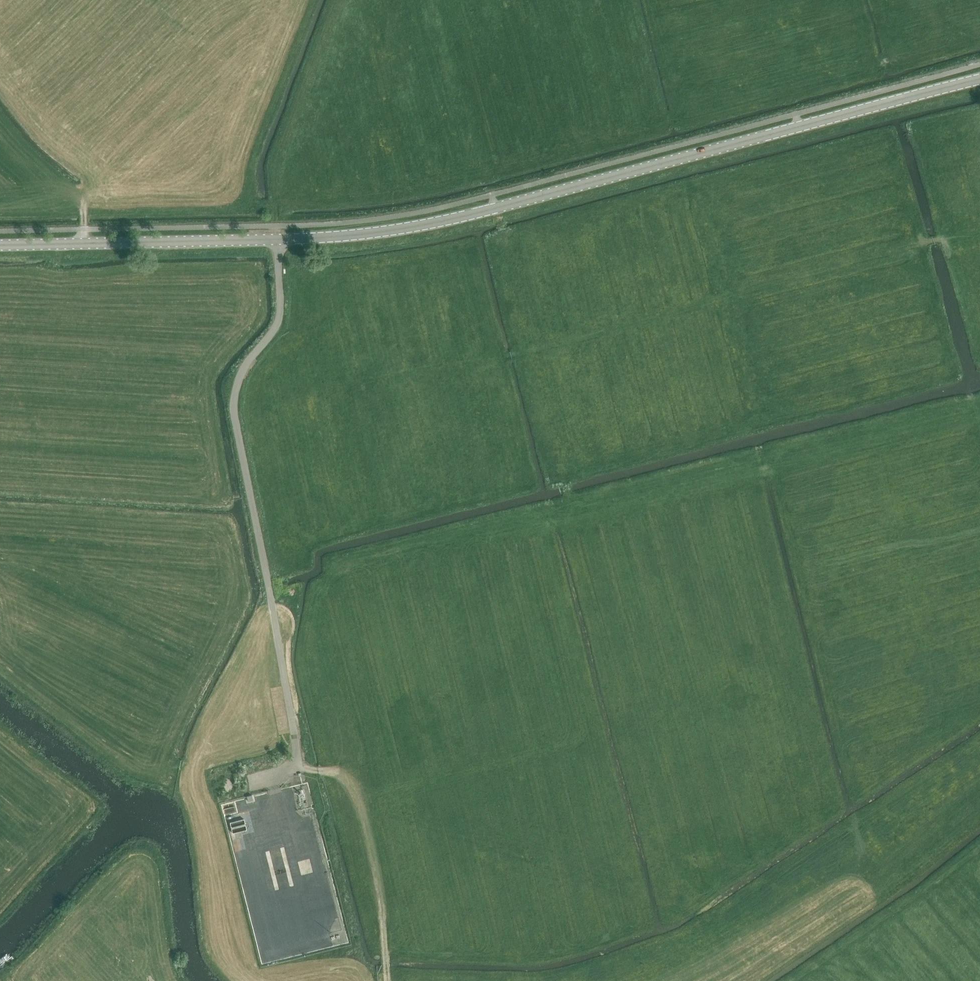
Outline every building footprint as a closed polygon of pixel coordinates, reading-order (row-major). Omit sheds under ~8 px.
[(285,855),(272,853),(270,865),(283,867),(285,855)]
